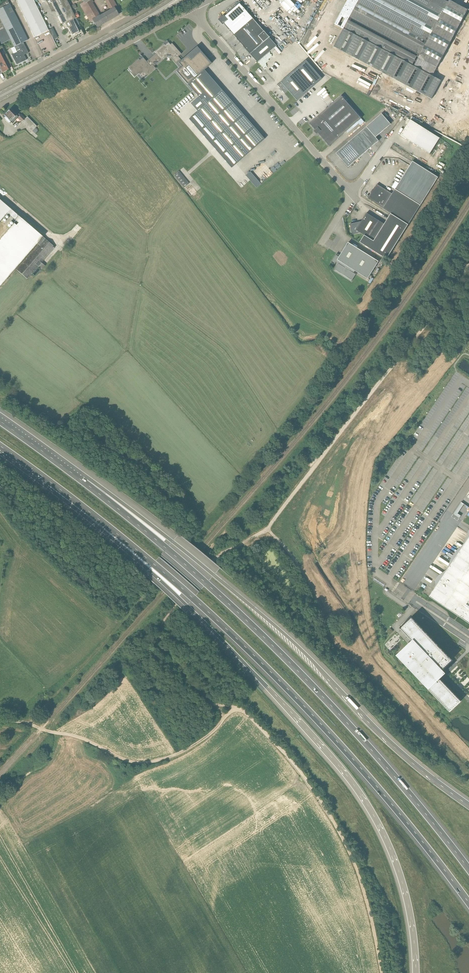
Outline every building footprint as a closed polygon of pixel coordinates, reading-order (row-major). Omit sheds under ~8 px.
[(0,5),(0,41),(1,44),(10,39),(14,47),(23,42),(28,40),(19,22),(8,0),(7,0),(0,5)] [(48,30),(33,0),(16,0),(34,37),(48,30)] [(73,20),(76,18),(74,14),(72,10),(70,6),(69,4),(67,0),(45,0),(47,1),(52,11),(56,11),(63,25),(66,23),(73,20)] [(100,16),(91,1),(90,1),(89,0),(82,0),(83,2),(80,4),(90,22),(94,20),(98,26),(103,23),(100,16)] [(103,23),(107,21),(118,15),(111,2),(114,1),(113,0),(106,0),(110,8),(106,10),(107,12),(104,14),(100,16),(103,23)] [(265,7),(275,18),(289,6),(283,0),(273,0),(265,7)] [(468,5),(458,0),(347,0),(337,23),(343,25),(332,50),(429,92),(427,96),(433,99),(443,77),(435,73),(442,58),(445,60),(449,50),(468,5)] [(223,24),(234,35),(252,19),(239,4),(224,17),(223,16),(221,18),(220,22),(223,24)] [(299,17),(289,6),(275,18),(282,26),(285,29),(299,17)] [(265,7),(252,19),(268,37),(269,37),(282,26),(265,7)] [(66,23),(68,28),(71,35),(79,32),(77,28),(80,26),(76,18),(73,20),(66,23)] [(250,54),(268,37),(252,19),(234,35),(250,54)] [(54,40),(55,40),(58,38),(53,28),(51,29),(49,30),(54,40)] [(269,37),(268,37),(250,54),(249,54),(250,54),(257,62),(276,46),(269,38),(269,37)] [(13,54),(11,55),(16,65),(26,60),(24,55),(23,54),(28,52),(23,42),(14,47),(17,52),(13,54)] [(156,54),(146,62),(150,66),(152,64),(154,66),(165,57),(164,56),(168,53),(170,53),(175,59),(181,54),(172,43),(170,45),(168,43),(165,45),(164,44),(154,52),(156,54)] [(182,67),(177,72),(205,105),(197,112),(189,119),(231,168),(240,161),(264,139),(204,70),(211,63),(200,50),(197,53),(194,50),(188,56),(187,55),(178,63),(182,67)] [(10,68),(1,51),(0,52),(0,69),(1,69),(3,72),(10,68)] [(150,66),(146,62),(143,58),(140,60),(138,59),(128,68),(131,72),(130,73),(134,77),(139,74),(138,73),(143,69),(145,69),(148,73),(154,67),(154,66),(152,64),(150,66)] [(281,82),(277,85),(284,94),(288,90),(297,100),(322,79),(305,60),(281,81),(281,82)] [(330,146),(361,118),(341,96),(310,123),(330,146)] [(17,115),(11,109),(4,115),(6,116),(4,118),(9,123),(11,122),(12,123),(18,118),(30,129),(32,131),(37,126),(35,124),(27,117),(25,119),(21,114),(20,115),(19,114),(17,115)] [(367,127),(376,137),(391,124),(382,114),(367,127)] [(430,154),(440,138),(411,120),(401,135),(430,154)] [(379,141),(376,137),(367,127),(336,153),(348,167),(379,141)] [(395,189),(421,205),(438,177),(413,161),(395,189)] [(184,188),(189,184),(179,171),(174,175),(184,188)] [(246,175),(256,188),(261,184),(250,172),(246,175)] [(377,184),(368,198),(384,208),(383,209),(391,214),(388,218),(406,229),(408,225),(421,205),(395,189),(393,194),(377,184)] [(15,220),(18,216),(0,200),(0,221),(7,213),(15,220)] [(352,224),(350,224),(352,234),(360,233),(365,235),(360,242),(387,259),(406,229),(388,218),(385,224),(367,213),(359,225),(358,222),(352,224)] [(18,216),(15,220),(18,223),(16,225),(14,223),(0,239),(0,286),(15,268),(27,279),(38,267),(42,270),(45,266),(41,263),(55,247),(18,216)] [(379,261),(348,242),(339,257),(336,255),(337,254),(337,253),(331,262),(335,264),(336,262),(338,264),(334,271),(335,270),(352,280),(351,281),(352,281),(356,274),(354,273),(355,271),(368,279),(379,261)] [(462,520),(468,510),(468,506),(462,502),(453,514),(462,520)] [(429,596),(468,623),(468,538),(429,596)] [(461,701),(456,696),(436,675),(441,670),(442,672),(442,671),(441,670),(442,669),(452,660),(412,618),(402,627),(401,628),(400,627),(416,644),(411,649),(411,648),(400,659),(450,712),(461,701)]
